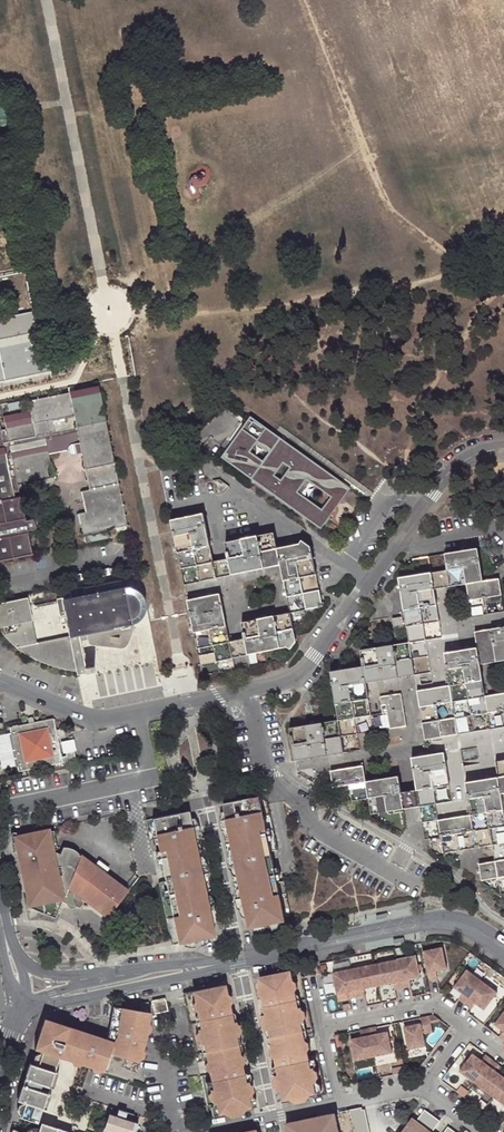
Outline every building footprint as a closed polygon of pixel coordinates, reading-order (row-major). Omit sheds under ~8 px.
[(60,370),(59,363),(56,357),(54,355),(49,351),(47,346),(44,341),(39,338),(36,325),(32,312),(0,319),(0,382),(60,370)] [(24,519),(20,497),(15,498),(14,495),(19,494),(18,489),(17,484),(53,476),(48,453),(45,440),(77,434),(78,442),(72,443),(70,444),(69,445),(68,446),(67,448),(66,449),(67,451),(67,452),(69,454),(70,455),(72,455),(73,455),(81,454),(88,490),(81,491),(85,512),(78,513),(82,534),(125,525),(96,387),(27,401),(29,411),(3,416),(6,429),(0,430),(0,428),(0,559),(31,553),(26,529),(35,527),(32,518),(24,519)] [(0,403),(0,405),(1,411),(25,406),(24,398),(0,403)] [(291,446),(281,439),(281,438),(274,432),(273,433),(266,428),(267,427),(251,415),(221,456),(313,523),(323,509),(321,508),(297,491),(306,479),(320,489),(323,485),(334,493),(342,482),(313,460),(310,464),(296,453),(299,450),(292,445),(291,446)] [(45,440),(48,453),(66,449),(67,448),(68,446),(69,445),(70,444),(72,443),(78,442),(77,434),(45,440)] [(54,482),(53,476),(17,484),(18,489),(54,482)] [(224,482),(219,478),(213,480),(217,495),(225,493),(229,486),(224,482)] [(350,487),(342,482),(334,493),(323,485),(320,489),(330,496),(321,508),(323,509),(313,523),(320,528),(350,487)] [(204,515),(172,521),(182,569),(197,566),(201,582),(217,579),(213,563),(204,515)] [(226,543),(229,559),(233,576),(280,566),(290,613),(322,607),(310,546),(302,540),(300,543),(277,548),(273,532),(226,543)] [(415,575),(399,578),(405,617),(393,619),(394,629),(407,627),(409,643),(425,640),(423,623),(439,621),(434,589),(431,572),(448,570),(450,586),(466,584),(469,599),(484,597),(487,613),(503,610),(499,579),(482,582),(477,549),(412,560),(415,575)] [(224,577),(233,576),(229,559),(221,561),(213,563),(217,579),(224,577)] [(448,570),(431,572),(434,589),(450,586),(448,570)] [(69,598),(58,600),(66,635),(78,633),(78,634),(80,640),(85,639),(86,645),(117,650),(121,648),(125,645),(126,643),(133,626),(140,620),(146,608),(144,600),(143,597),(139,592),(134,588),(128,586),(122,586),(120,578),(67,589),(69,598)] [(220,595),(188,602),(198,649),(213,646),(216,661),(233,658),(229,642),(220,595)] [(78,641),(80,640),(78,634),(34,642),(25,597),(0,602),(0,635),(4,639),(8,643),(17,650),(18,653),(21,652),(34,660),(48,665),(62,669),(74,671),(69,642),(78,641)] [(242,623),(245,638),(249,654),(287,646),(291,649),(295,642),(290,613),(242,623)] [(425,739),(458,734),(455,717),(440,719),(438,704),(469,699),(471,714),(471,715),(487,712),(503,709),(503,693),(485,697),(480,665),(503,660),(503,627),(474,632),(477,648),(444,654),(449,685),(416,691),(425,739)] [(241,656),(249,654),(245,638),(237,640),(229,642),(233,658),(241,656)] [(81,675),(80,668),(83,668),(78,641),(69,642),(74,671),(75,676),(81,675)] [(338,721),(290,728),(296,760),(343,753),(341,737),(357,734),(354,718),(371,715),(366,683),(414,675),(409,643),(361,650),(363,667),(330,672),(338,721)] [(405,726),(400,694),(379,697),(380,706),(385,705),(386,713),(389,728),(405,726)] [(54,718),(35,721),(33,721),(28,722),(10,726),(18,769),(19,771),(21,771),(63,762),(57,730),(54,718)] [(65,750),(76,749),(75,738),(63,740),(65,750)] [(77,760),(75,752),(68,753),(69,761),(77,760)] [(419,807),(422,824),(438,821),(436,805),(433,789),(449,786),(444,754),(411,759),(417,791),(419,807)] [(438,821),(443,853),(445,853),(476,848),(493,846),(496,863),(498,879),(501,893),(503,893),(503,808),(502,794),(503,794),(503,761),(496,762),(499,778),(465,784),(471,816),(438,821)] [(368,798),(371,815),(403,810),(400,794),(398,778),(366,783),(363,767),(331,772),(334,788),(349,785),(352,801),(368,798)] [(417,791),(400,794),(403,810),(419,807),(417,791)] [(225,811),(232,846),(246,914),(249,927),(254,926),(264,924),(269,923),(280,921),(285,920),(277,882),(273,864),(271,852),(269,845),(265,827),(264,819),(261,806),(256,807),(254,798),(223,803),(224,806),(225,811)] [(185,941),(193,939),(199,938),(209,935),(214,934),(211,920),(209,909),(205,884),(191,819),(189,810),(159,816),(160,824),(154,825),(159,850),(165,876),(165,880),(174,922),(179,942),(185,941)] [(230,849),(232,846),(225,811),(224,812),(222,814),(222,817),(221,819),(221,822),(222,825),(223,827),(224,829),(226,831),(230,849)] [(191,819),(205,884),(207,881),(206,879),(209,874),(207,864),(202,859),(198,839),(200,833),(199,828),(198,825),(197,823),(195,821),(193,820),(191,819)] [(274,832),(273,831),(265,827),(269,845),(271,845),(272,841),(273,840),(274,838),(275,836),(274,834),(274,832)] [(77,854),(78,853),(71,848),(62,847),(58,853),(52,851),(51,847),(48,848),(44,830),(12,837),(25,901),(31,902),(29,904),(33,906),(30,913),(36,915),(38,912),(51,917),(52,914),(55,915),(59,905),(61,902),(79,859),(77,859),(77,854)] [(245,913),(246,914),(232,846),(230,849),(231,852),(230,855),(229,857),(229,860),(230,863),(230,866),(232,868),(233,871),(235,872),(239,891),(238,894),(237,896),(236,899),(237,901),(237,904),(238,906),(239,908),(241,910),(243,912),(245,913)] [(128,890),(81,854),(79,859),(61,902),(67,904),(68,905),(80,905),(84,902),(82,896),(108,916),(128,890)] [(275,863),(273,864),(277,882),(279,882),(278,879),(280,878),(281,876),(282,874),(282,873),(281,871),(281,870),(279,868),(278,867),(276,867),(275,863)] [(481,882),(498,879),(496,863),(479,865),(481,882)] [(209,909),(216,914),(213,901),(210,897),(207,881),(205,884),(209,909)] [(430,980),(437,979),(439,979),(437,971),(448,969),(443,948),(424,952),(430,980)] [(398,960),(404,989),(411,988),(409,980),(421,978),(417,956),(398,960)] [(404,989),(398,960),(380,964),(384,985),(395,983),(396,991),(404,989)] [(375,965),(380,986),(384,985),(380,964),(375,965)] [(380,986),(375,965),(371,966),(375,987),(380,986)] [(365,997),(364,989),(375,987),(371,966),(353,970),(359,998),(365,997)] [(496,971),(493,968),(487,976),(491,978),(496,971)] [(312,1036),(298,970),(259,977),(261,987),(259,987),(261,997),(263,1004),(263,1007),(267,1007),(269,1013),(262,1015),(262,1016),(262,1018),(260,1020),(261,1026),(264,1028),(268,1046),(266,1049),(268,1056),(270,1057),(271,1060),(272,1065),(278,1067),(278,1074),(275,1075),(274,1077),(272,1079),(274,1085),(276,1085),(277,1090),(281,1090),(283,1099),(289,1098),(293,1101),(305,1098),(308,1093),(315,1092),(313,1083),(317,1082),(316,1077),(318,1075),(317,1069),(314,1068),(314,1065),(307,1067),(306,1060),(308,1059),(307,1053),(306,1048),(308,1046),(307,1042),(303,1040),(303,1038),(312,1036)] [(359,998),(353,970),(334,973),(338,995),(349,993),(351,1000),(359,998)] [(454,988),(463,994),(459,1000),(466,1005),(484,981),(468,970),(454,988)] [(466,1005),(472,1009),(476,1003),(485,1010),(498,991),(484,981),(466,1005)] [(231,995),(228,994),(227,992),(223,992),(222,985),(183,992),(197,1061),(207,1059),(207,1062),(205,1064),(205,1068),(209,1070),(209,1072),(209,1073),(211,1081),(213,1080),(215,1087),(209,1088),(207,1093),(207,1098),(210,1100),(211,1104),(214,1104),(216,1114),(223,1113),(226,1115),(241,1112),(243,1108),(250,1106),(248,1097),(251,1096),(251,1093),(252,1091),(251,1084),(248,1084),(247,1081),(242,1082),(240,1076),(243,1071),(242,1066),(241,1063),(244,1060),(243,1056),(241,1054),(240,1052),(242,1051),(238,1033),(240,1032),(238,1023),(236,1022),(236,1021),(228,1022),(228,1015),(232,1015),(231,1012),(230,1004),(231,1000),(231,995)] [(338,995),(340,1002),(351,1000),(349,993),(338,995)] [(152,999),(154,1011),(167,1009),(164,997),(152,999)] [(125,1006),(111,1004),(107,1030),(106,1037),(75,1027),(73,1031),(65,1057),(70,1059),(74,1061),(73,1065),(77,1066),(81,1063),(90,1066),(90,1070),(96,1072),(100,1070),(132,1080),(137,1061),(138,1060),(142,1057),(144,1052),(142,1045),(143,1041),(145,1032),(149,1031),(150,1025),(147,1022),(149,1012),(148,1004),(141,1002),(125,1006)] [(263,1007),(263,1004),(260,1008),(262,1015),(269,1013),(267,1007),(263,1007)] [(228,1015),(228,1022),(236,1021),(235,1014),(231,1012),(232,1015),(228,1015)] [(503,1040),(503,1013),(495,1025),(503,1032),(499,1037),(503,1040)] [(432,1023),(441,1021),(433,1016),(430,1017),(421,1018),(422,1025),(405,1028),(410,1050),(426,1047),(424,1035),(434,1033),(432,1023)] [(43,1017),(42,1020),(33,1047),(37,1048),(39,1049),(43,1050),(60,1056),(65,1057),(73,1031),(75,1027),(43,1017)] [(393,1054),(391,1043),(389,1033),(380,1035),(379,1035),(377,1027),(369,1029),(375,1058),(393,1054)] [(360,1062),(375,1058),(369,1029),(361,1031),(362,1039),(352,1041),(354,1057),(360,1062)] [(36,1060),(37,1061),(37,1064),(55,1070),(60,1056),(43,1050),(41,1052),(38,1052),(36,1060)] [(460,1073),(475,1084),(493,1060),(487,1055),(482,1061),(474,1055),(460,1073)] [(314,1058),(308,1059),(306,1060),(307,1067),(314,1065),(316,1064),(314,1058)] [(475,1084),(491,1096),(503,1078),(503,1077),(495,1071),(500,1065),(493,1060),(475,1084)] [(34,1063),(30,1062),(25,1077),(29,1078),(34,1063)] [(55,1070),(37,1064),(34,1063),(29,1078),(42,1083),(54,1087),(59,1071),(55,1070)] [(395,1076),(406,1073),(405,1067),(393,1069),(395,1076)] [(242,1082),(247,1081),(250,1078),(249,1074),(243,1071),(240,1076),(242,1082)] [(42,1083),(29,1078),(25,1077),(22,1084),(27,1085),(40,1090),(42,1083)] [(503,1085),(503,1078),(491,1096),(494,1098),(503,1085)] [(213,1080),(211,1081),(206,1082),(205,1086),(209,1088),(215,1087),(213,1080)] [(22,1100),(27,1085),(22,1084),(17,1098),(22,1100)] [(42,1107),(46,1108),(51,1094),(40,1090),(27,1085),(22,1100),(25,1101),(42,1107)] [(503,1093),(503,1085),(494,1098),(498,1101),(503,1093)] [(42,1107),(25,1101),(24,1103),(20,1102),(17,1111),(22,1112),(21,1115),(37,1121),(42,1107)] [(341,1116),(365,1111),(364,1108),(340,1112),(341,1116)] [(134,1114),(119,1109),(117,1115),(133,1120),(134,1114)] [(426,1110),(418,1121),(414,1127),(410,1124),(404,1131),(433,1131),(441,1121),(426,1110)] [(365,1111),(341,1116),(319,1120),(318,1116),(285,1123),(287,1131),(369,1131),(365,1111)] [(138,1122),(133,1120),(117,1115),(109,1112),(103,1131),(135,1131),(138,1122)] [(44,1123),(42,1122),(40,1128),(38,1127),(36,1128),(33,1128),(31,1130),(29,1131),(28,1131),(41,1131),(44,1123)] [(41,1131),(72,1131),(71,1131),(64,1129),(44,1123),(41,1131)]
